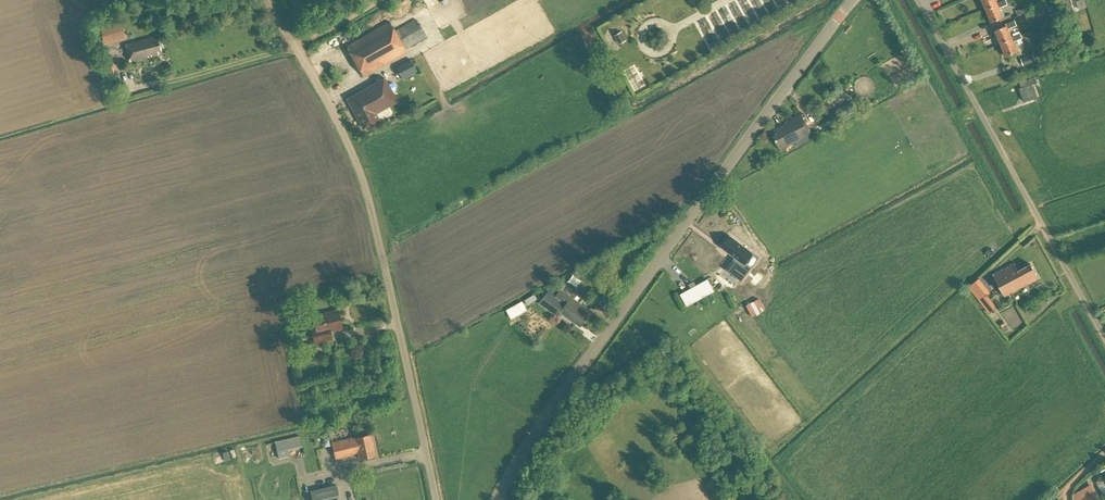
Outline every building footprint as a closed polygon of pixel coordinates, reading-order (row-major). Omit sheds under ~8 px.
[(986,10),(998,5),(997,4),(996,0),(982,0),(986,10)] [(998,5),(986,10),(992,23),(1003,18),(999,8),(1007,5),(1005,0),(997,4),(998,5)] [(1065,16),(1074,14),(1071,0),(1061,0),(1065,16)] [(1044,14),(1060,8),(1058,2),(1042,8),(1044,14)] [(1045,14),(1044,14),(1042,8),(1025,14),(1027,21),(1045,14)] [(102,41),(123,36),(119,19),(98,24),(102,41)] [(390,22),(346,47),(363,77),(406,52),(405,49),(425,37),(415,19),(394,31),(390,22)] [(1007,26),(995,31),(1001,44),(1012,39),(1012,38),(1008,29),(1017,26),(1015,21),(1006,25),(1007,26)] [(621,32),(615,35),(620,44),(626,41),(621,32)] [(1012,39),(1001,44),(1006,57),(1018,52),(1014,42),(1022,39),(1020,34),(1012,38),(1012,39)] [(161,51),(157,36),(125,45),(130,63),(158,55),(157,52),(161,51)] [(1023,66),(1036,62),(1034,55),(1021,59),(1023,66)] [(410,60),(396,67),(402,80),(417,72),(410,60)] [(397,102),(384,78),(346,100),(357,118),(364,129),(379,120),(375,114),(397,102)] [(1024,101),(1037,96),(1033,85),(1038,83),(1036,78),(1021,83),(1023,88),(1020,90),(1024,101)] [(781,151),(812,134),(801,114),(786,122),(787,123),(774,130),(777,135),(773,137),(781,151)] [(722,248),(738,259),(738,258),(743,262),(751,250),(731,235),(722,248)] [(993,275),(1004,297),(1038,278),(1031,264),(1018,271),(1014,264),(993,275)] [(570,280),(578,286),(583,279),(575,273),(570,280)] [(689,306),(717,291),(710,278),(682,292),(689,306)] [(990,293),(979,279),(969,287),(990,314),(996,309),(986,296),(990,293)] [(742,290),(748,302),(760,297),(753,284),(742,290)] [(587,315),(590,311),(561,290),(555,298),(548,294),(540,305),(559,317),(561,313),(581,327),(588,316),(587,315)] [(525,301),(508,307),(512,318),(529,312),(525,301)] [(315,329),(310,330),(313,344),(331,340),(330,331),(341,328),(338,310),(312,315),(315,329)] [(352,439),(352,438),(330,442),(334,458),(358,453),(359,459),(375,456),(370,435),(352,439)] [(277,438),(279,457),(290,456),(290,447),(304,446),(303,436),(277,438)] [(336,485),(310,491),(312,499),(340,499),(336,485)] [(1094,489),(1075,499),(1100,499),(1094,489)]
